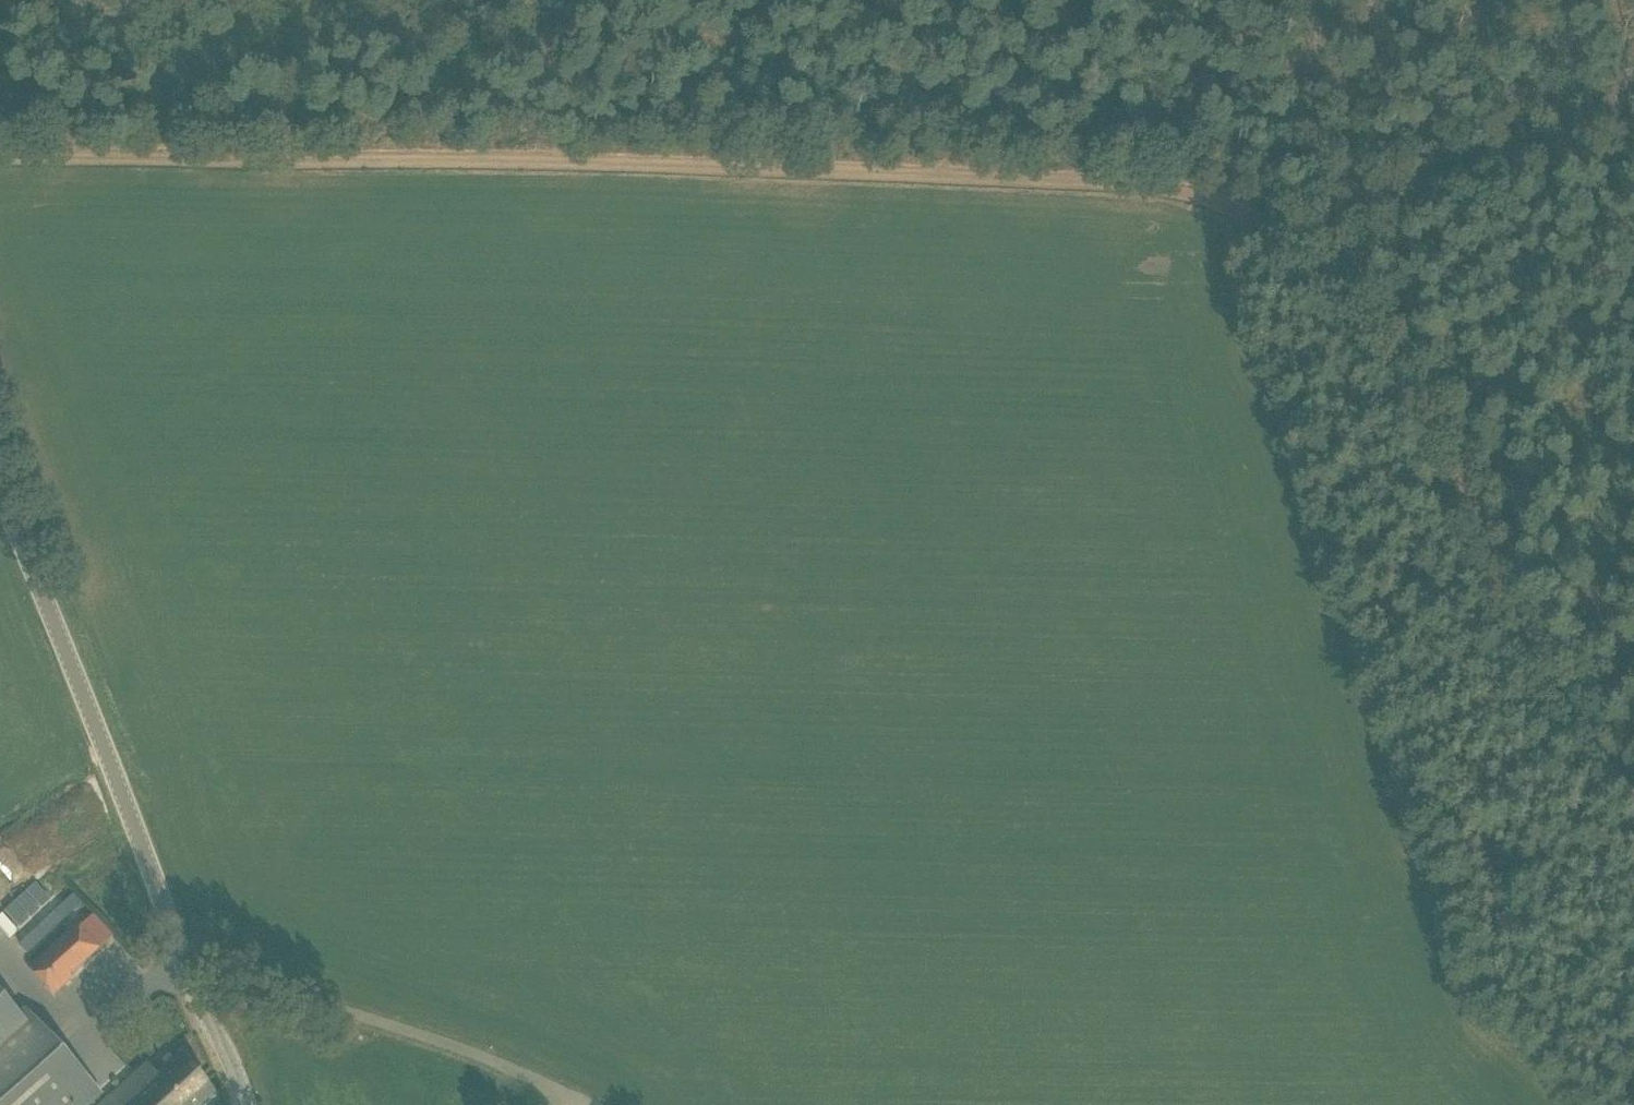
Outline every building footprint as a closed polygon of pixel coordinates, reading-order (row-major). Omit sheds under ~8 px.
[(78,925),(30,969),(54,995),(72,979),(69,976),(113,937),(93,916),(80,927),(78,925)] [(103,1096),(97,1089),(24,1008),(16,1015),(0,997),(0,1104),(92,1104),(103,1096)] [(216,1095),(183,1054),(158,1074),(149,1063),(102,1104),(205,1104),(216,1095)]
